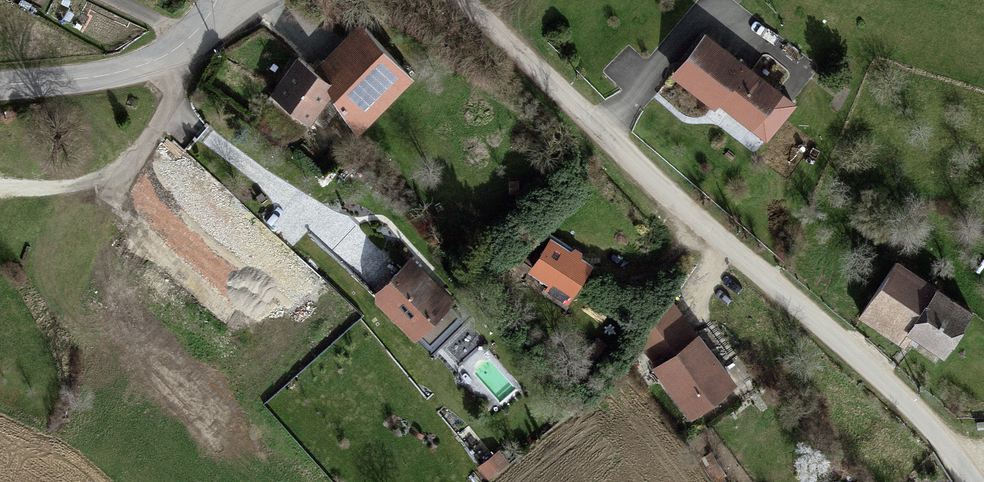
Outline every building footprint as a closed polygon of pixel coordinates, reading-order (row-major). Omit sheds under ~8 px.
[(270,92),(309,121),(332,93),(359,131),(376,115),(371,108),(406,76),(363,26),(314,72),(297,61),(270,92)] [(777,86),(704,29),(674,69),(713,99),(719,91),(731,101),(729,104),(751,121),(777,86)] [(371,108),(376,115),(411,83),(406,76),(371,108)] [(295,138),(309,121),(270,92),(256,107),(295,138)] [(585,264),(550,241),(534,265),(551,278),(548,285),(563,295),(585,264)] [(916,329),(947,352),(976,310),(900,258),(863,309),(906,341),(916,329)] [(407,259),(375,290),(376,300),(387,312),(390,308),(413,331),(428,316),(430,319),(447,302),(422,277),(424,276),(407,259)] [(674,304),(645,326),(647,328),(639,339),(654,358),(692,329),(674,304)] [(689,410),(722,385),(706,365),(713,360),(695,333),(674,349),(656,363),(689,410)] [(706,365),(722,385),(728,381),(713,360),(706,365)] [(503,462),(495,452),(479,464),(488,475),(503,462)]
